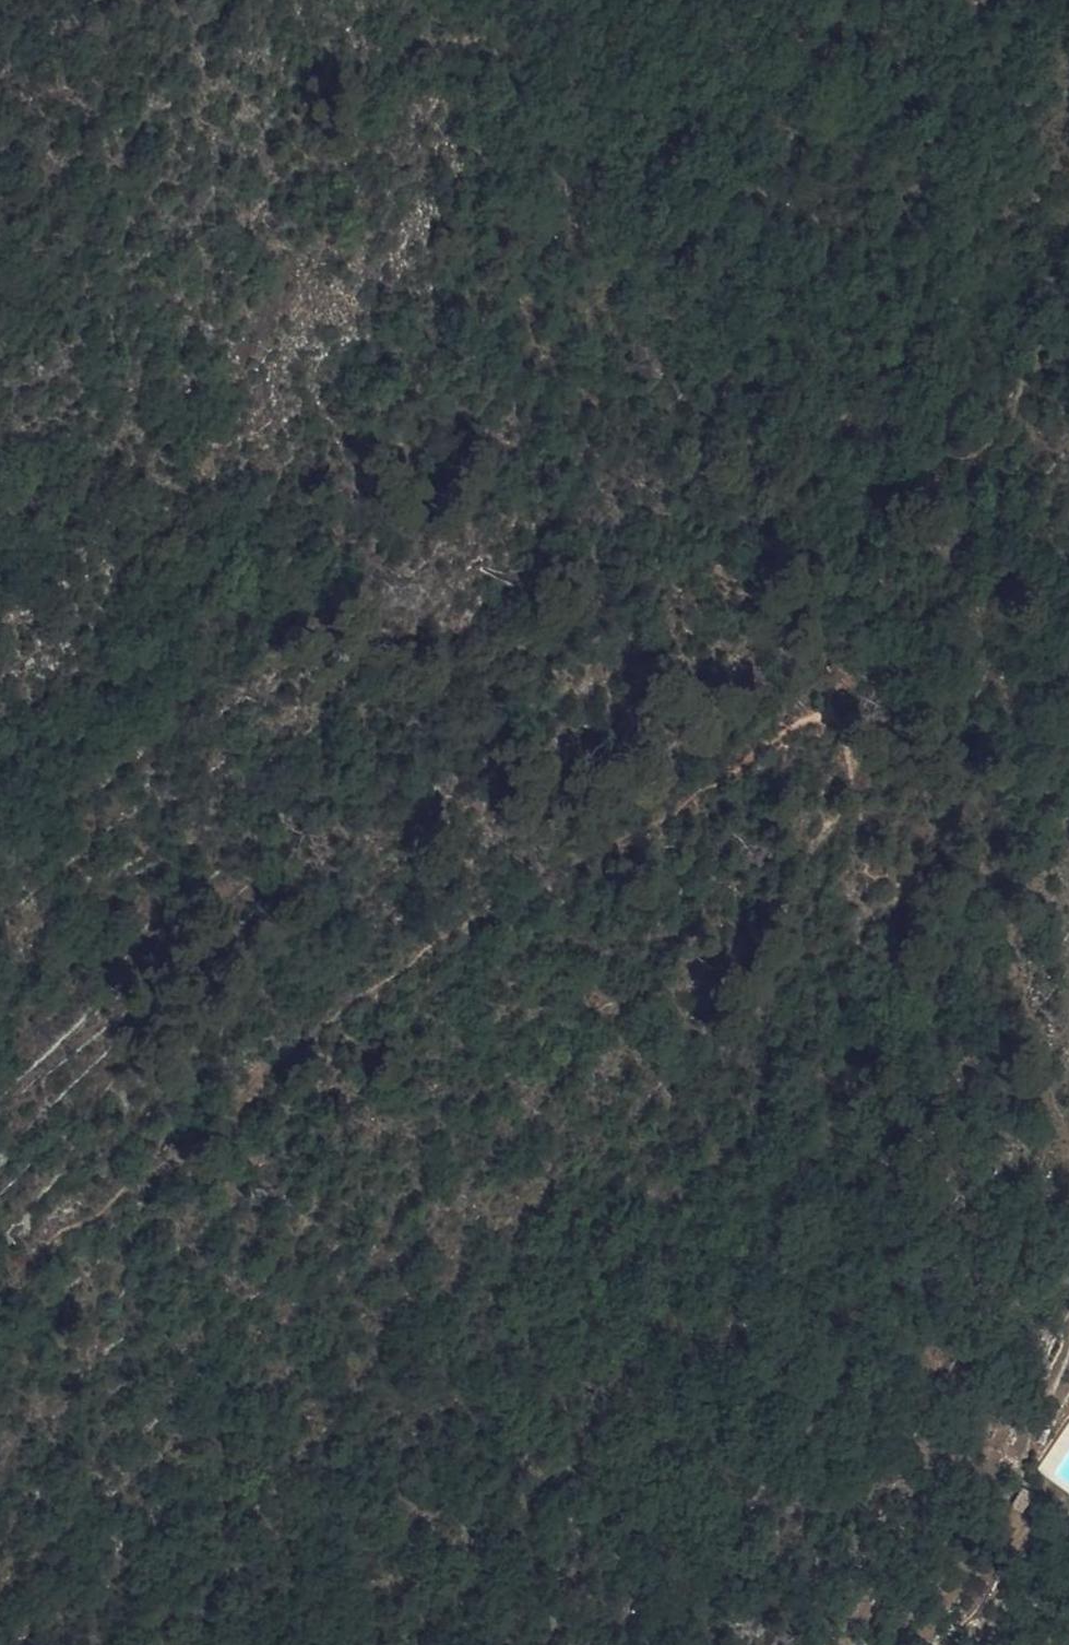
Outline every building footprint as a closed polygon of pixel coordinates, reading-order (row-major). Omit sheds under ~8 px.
[(1040,1525),(1048,1510),(1036,1504),(1028,1519),(1040,1525)]
